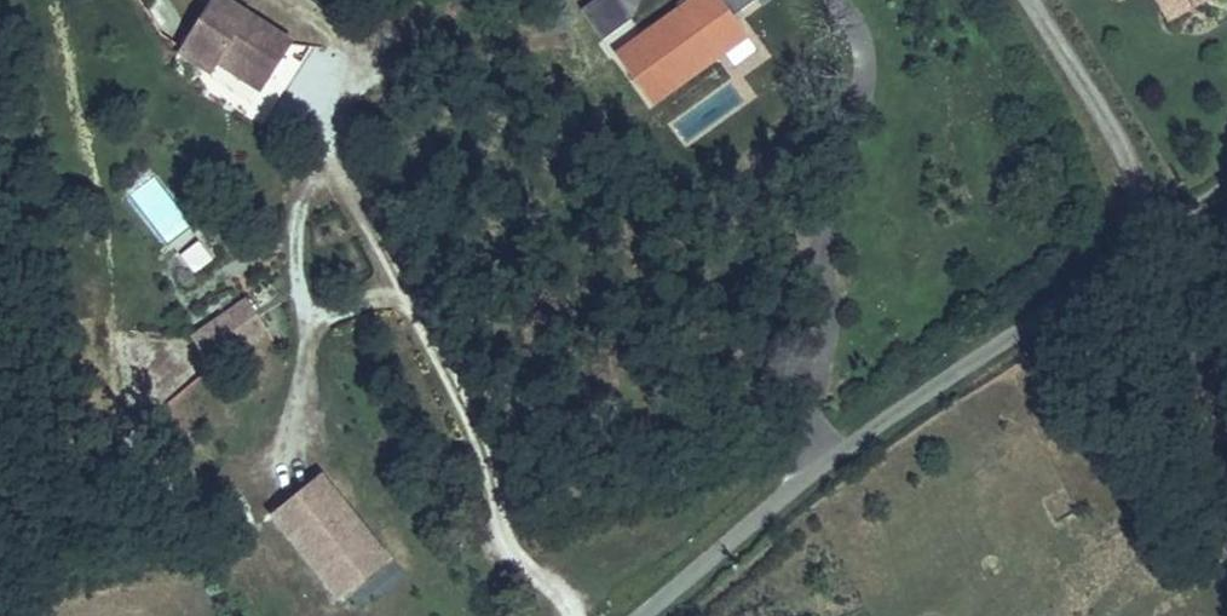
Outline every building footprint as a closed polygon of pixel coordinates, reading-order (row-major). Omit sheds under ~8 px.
[(298,41),(232,0),(214,0),(181,54),(260,103),(298,41)] [(669,13),(686,0),(659,0),(669,13)] [(669,13),(679,28),(664,39),(703,93),(737,65),(733,46),(720,28),(731,20),(718,0),(686,0),(669,13)] [(745,11),(759,0),(737,0),(745,11)] [(1155,16),(1183,0),(1146,0),(1155,16)] [(1155,16),(1169,42),(1221,14),(1213,0),(1183,0),(1155,16)] [(689,141),(739,101),(728,86),(678,126),(689,141)] [(171,245),(196,276),(218,258),(192,227),(171,245)] [(214,370),(271,334),(248,298),(191,333),(214,370)] [(271,519),(343,602),(395,558),(323,475),(271,519)]
